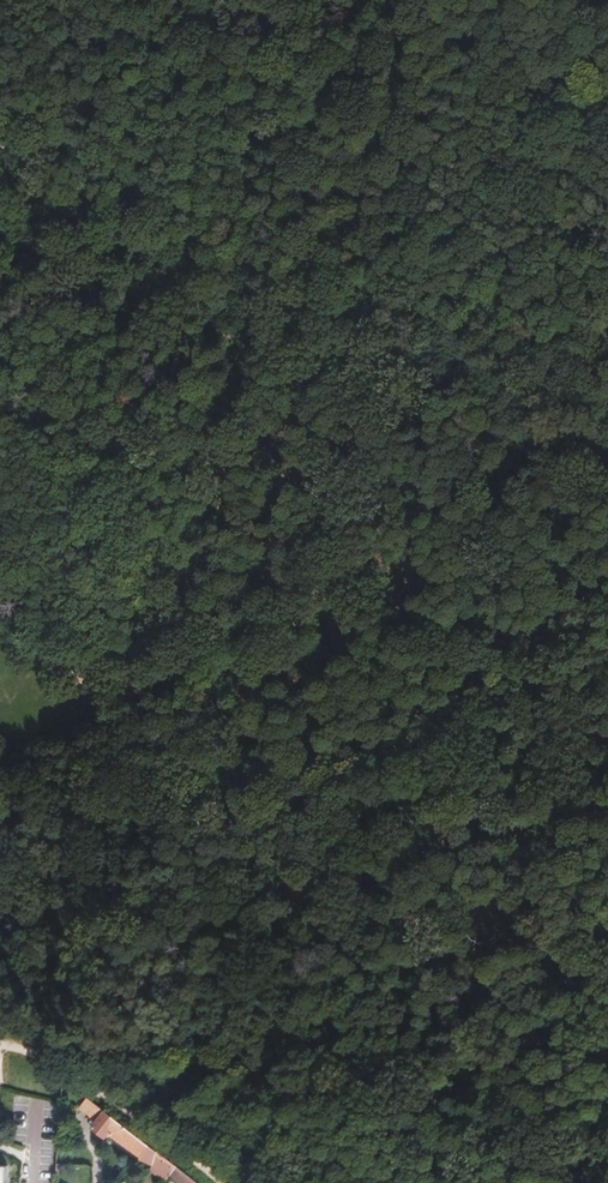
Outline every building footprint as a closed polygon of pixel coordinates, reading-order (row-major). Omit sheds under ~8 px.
[(65,1080),(64,1093),(102,1122),(97,1127),(110,1137),(110,1127),(112,1116),(65,1080)] [(110,1127),(110,1137),(115,1131),(144,1153),(149,1145),(112,1116),(110,1127)] [(149,1145),(144,1153),(142,1156),(151,1163),(158,1152),(149,1145)] [(157,1175),(166,1182),(170,1178),(178,1167),(158,1152),(151,1163),(147,1168),(157,1175)] [(170,1178),(176,1182),(198,1182),(178,1167),(170,1178)]
